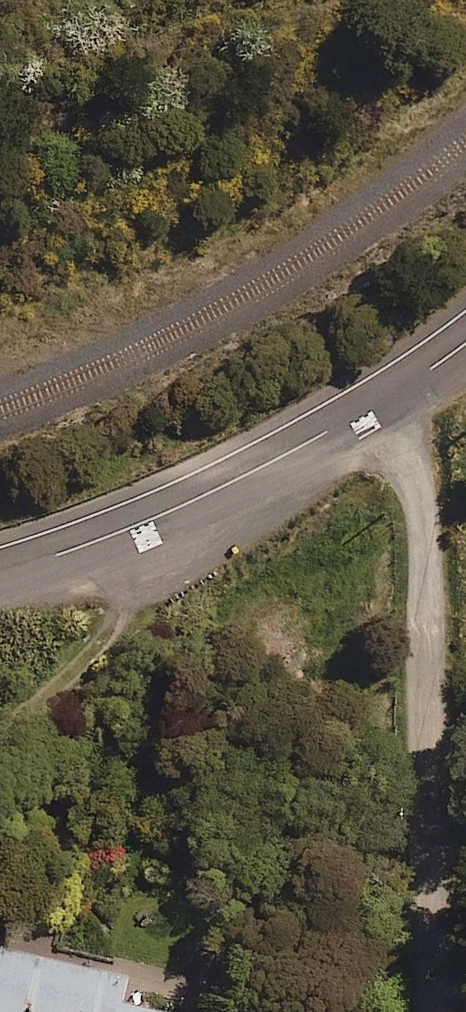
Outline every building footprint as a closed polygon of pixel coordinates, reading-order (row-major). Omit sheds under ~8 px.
[(0,943),(0,1011),(180,1011),(118,998),(125,971),(0,943)]
